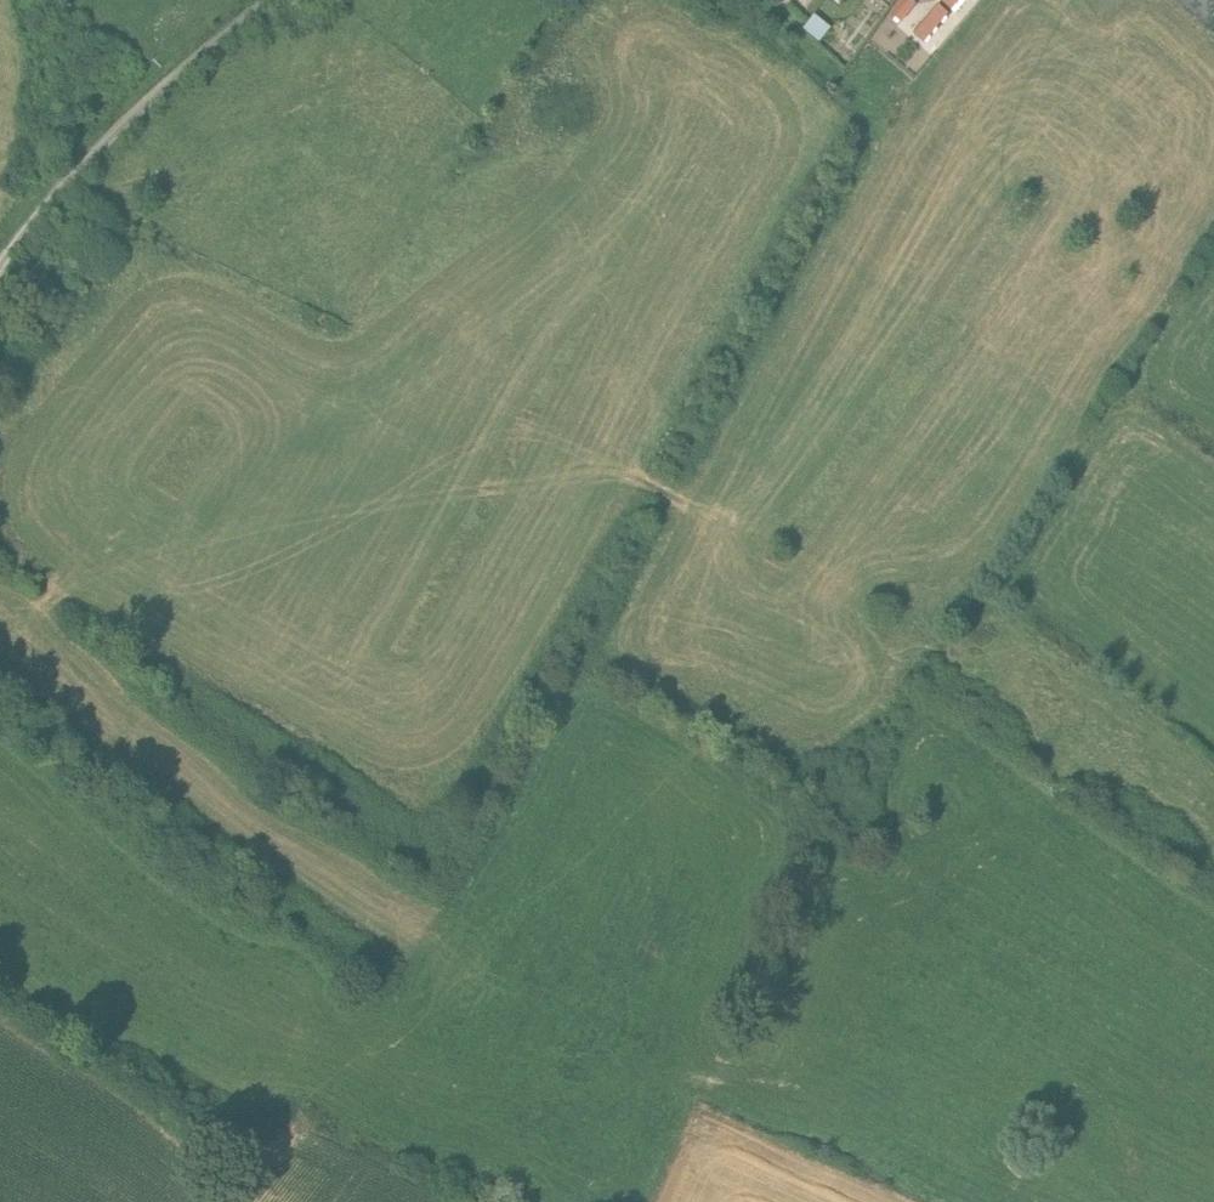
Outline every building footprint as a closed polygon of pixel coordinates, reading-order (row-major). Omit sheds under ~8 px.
[(814,16),(804,28),(819,40),(829,28),(814,16)]
